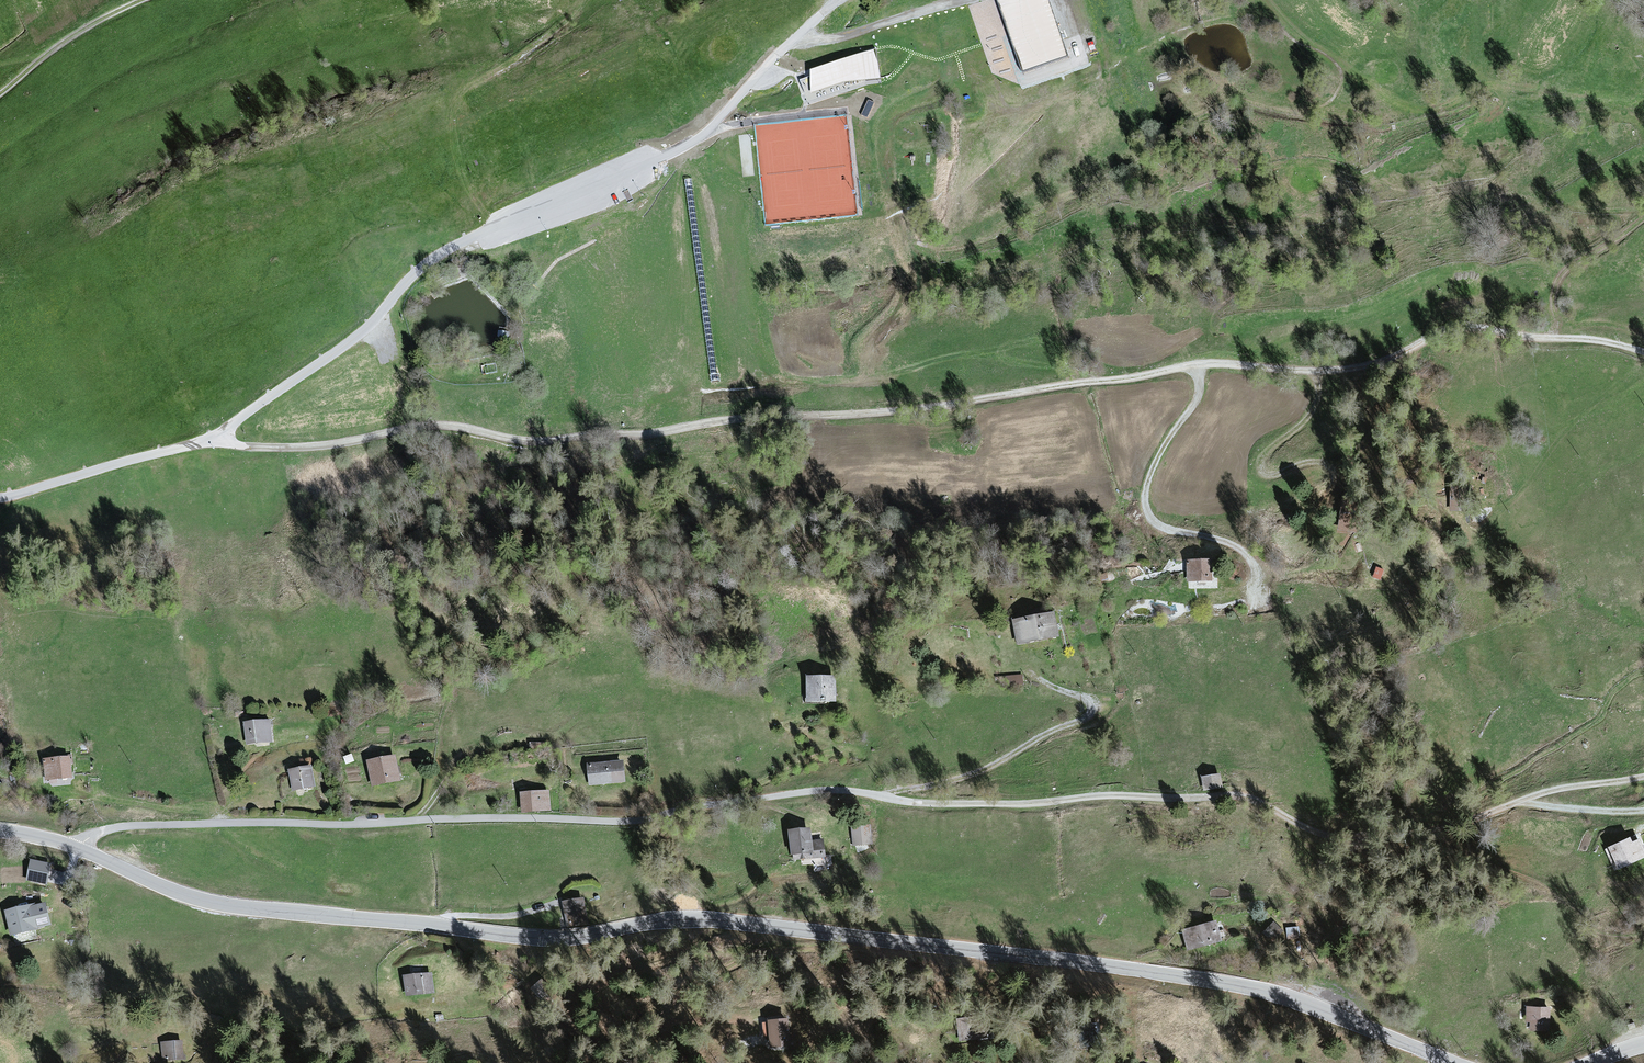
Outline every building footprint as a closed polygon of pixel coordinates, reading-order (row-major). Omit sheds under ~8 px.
[(997,2),(1022,73),(1068,60),(1049,0),(1004,0),(997,2)] [(876,51),(811,73),(812,95),(882,81),(876,51)] [(1189,561),(1189,581),(1214,581),(1214,560),(1189,561)] [(1057,615),(1013,623),(1018,645),(1061,638),(1057,615)] [(807,678),(806,701),(835,701),(835,679),(807,678)] [(271,723),(243,724),(245,746),(273,745),(271,723)] [(396,759),(365,765),(369,789),(400,782),(396,759)] [(70,761),(43,761),(44,782),(70,781),(70,761)] [(588,788),(622,787),(621,765),(588,767),(588,788)] [(312,769),(287,772),(292,794),(318,791),(312,769)] [(1219,775),(1201,778),(1203,793),(1222,789),(1219,775)] [(548,812),(548,793),(521,795),(521,813),(548,812)] [(847,828),(849,848),(869,848),(869,828),(847,828)] [(790,856),(812,854),(812,830),(789,831),(790,856)] [(1600,850),(1605,874),(1643,865),(1636,840),(1600,850)] [(51,863),(30,858),(25,880),(47,885),(51,863)] [(583,899),(564,903),(569,925),(588,921),(583,899)] [(33,921),(39,920),(37,907),(6,912),(9,937),(36,933),(33,921)] [(1219,923),(1183,929),(1187,949),(1223,943),(1219,923)] [(431,976),(402,979),(404,1001),(432,996),(431,976)] [(1549,1008),(1528,1007),(1527,1021),(1531,1021),(1531,1029),(1549,1030),(1549,1008)] [(986,1036),(983,1015),(958,1019),(961,1039),(986,1036)] [(786,1019),(769,1021),(772,1045),(788,1044),(786,1019)] [(158,1062),(181,1060),(181,1044),(157,1045),(158,1062)]
